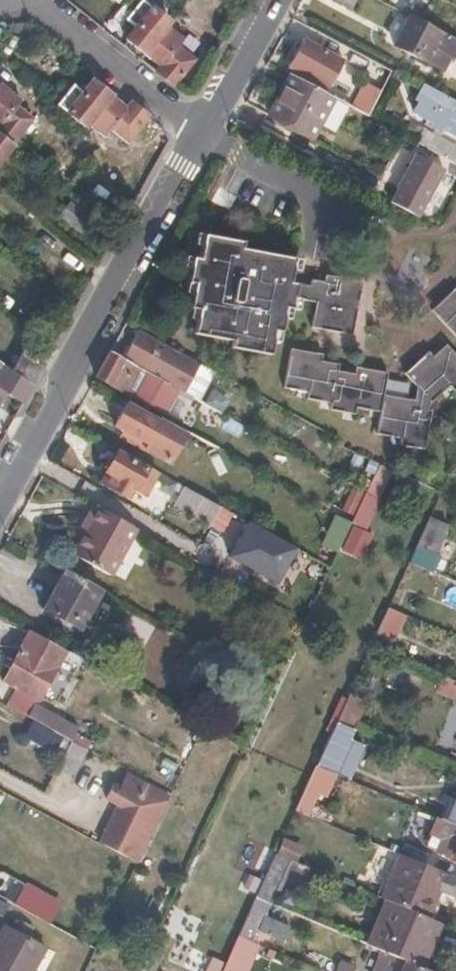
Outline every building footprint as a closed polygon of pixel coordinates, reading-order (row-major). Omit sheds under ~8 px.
[(177,47),(182,39),(165,24),(166,21),(141,0),(139,0),(125,17),(135,26),(126,38),(158,64),(152,72),(172,87),(194,61),(177,47)] [(455,51),(455,40),(428,25),(413,55),(441,69),(446,59),(451,62),(455,51)] [(335,80),(348,56),(339,51),(336,56),(324,49),(327,43),(310,34),(307,40),(300,37),(285,66),(302,75),(301,78),(319,88),(326,76),(335,80)] [(308,137),(330,96),(286,72),(264,114),(308,137)] [(361,79),(347,105),(364,115),(378,88),(361,79)] [(147,118),(128,102),(124,107),(91,82),(82,93),(71,85),(57,105),(84,127),(87,123),(104,137),(110,129),(127,143),(147,118)] [(454,101),(419,82),(414,93),(418,95),(411,109),(423,115),(443,126),(455,134),(455,102),(454,101)] [(32,119),(16,106),(20,100),(0,84),(0,158),(32,119)] [(443,126),(423,115),(419,123),(439,134),(443,126)] [(419,132),(414,141),(444,158),(455,164),(455,151),(419,132)] [(425,196),(440,167),(412,153),(395,186),(423,201),(425,196)] [(455,185),(455,164),(444,158),(440,167),(425,196),(446,206),(449,200),(455,185)] [(199,246),(201,231),(194,230),(191,243),(199,246)] [(288,306),(291,294),(299,296),(313,299),(308,323),(349,331),(359,278),(321,271),(319,279),(309,277),(308,285),(288,281),(290,268),(293,256),(240,245),(241,239),(201,231),(199,246),(196,258),(190,256),(187,269),(185,280),(193,282),(190,294),(190,295),(188,307),(196,308),(193,322),(191,332),(228,339),(227,346),(266,353),(268,341),(270,329),(276,330),(279,317),(281,305),(288,306)] [(187,269),(190,256),(182,255),(179,268),(187,269)] [(299,270),(301,258),(293,256),(290,268),(299,270)] [(190,294),(193,282),(185,280),(182,293),(190,295),(190,294)] [(452,295),(448,291),(430,308),(455,338),(455,292),(452,295)] [(297,308),(299,296),(291,294),(288,306),(297,308)] [(287,318),(288,306),(281,305),(279,317),(287,318)] [(193,322),(196,308),(188,307),(185,319),(193,322)] [(197,363),(173,350),(134,329),(120,358),(182,392),(197,363)] [(275,341),(276,330),(270,329),(268,341),(275,341)] [(383,371),(362,365),(360,371),(335,365),(336,360),(312,353),(313,348),(289,343),(288,345),(280,381),(304,387),(304,392),(328,398),(326,405),(351,411),(353,403),(376,409),(370,431),(395,436),(393,442),(419,448),(428,410),(425,409),(427,401),(429,402),(447,385),(451,390),(455,386),(455,357),(443,343),(425,360),(420,355),(401,372),(413,386),(408,405),(403,403),(404,397),(380,390),(383,371)] [(32,386),(44,363),(23,348),(10,370),(32,386)] [(120,358),(105,350),(91,376),(127,395),(130,389),(127,388),(131,380),(152,392),(154,388),(167,395),(181,403),(185,394),(182,392),(120,358)] [(32,386),(10,370),(0,363),(0,402),(6,392),(23,402),(32,386)] [(157,412),(167,395),(154,388),(152,392),(145,405),(157,412)] [(181,429),(156,416),(154,420),(122,402),(110,424),(120,429),(133,436),(130,442),(165,461),(181,429)] [(133,436),(120,429),(117,435),(130,442),(133,436)] [(132,487),(142,469),(112,453),(101,472),(104,474),(98,482),(123,496),(128,486),(132,487)] [(247,523),(180,486),(170,504),(207,525),(203,531),(234,548),(247,523)] [(103,574),(129,527),(88,504),(79,520),(86,524),(79,537),(78,536),(69,554),(103,574)] [(333,552),(348,521),(334,514),(318,544),(333,552)] [(430,554),(442,524),(425,518),(420,529),(412,547),(430,554)] [(79,537),(86,524),(79,520),(72,533),(78,536),(79,537)] [(368,533),(350,525),(337,552),(356,559),(368,533)] [(76,631),(97,590),(60,569),(38,610),(76,631)] [(378,650),(395,612),(384,608),(367,645),(378,650)] [(56,658),(72,667),(77,659),(26,631),(0,679),(0,680),(17,690),(7,707),(30,719),(51,730),(57,718),(31,705),(56,658)] [(345,694),(332,723),(339,726),(351,731),(364,702),(345,694)] [(51,730),(30,719),(19,737),(58,758),(68,740),(51,730)] [(333,740),(339,726),(332,723),(325,737),(333,740)] [(328,751),(333,740),(325,737),(321,747),(328,751)] [(343,779),(348,766),(325,756),(328,751),(321,747),(312,767),(343,779)] [(160,805),(165,795),(124,772),(116,789),(110,785),(101,801),(113,806),(120,810),(110,830),(102,846),(133,863),(160,805)] [(309,803),(315,789),(304,784),(298,798),(309,803)] [(110,830),(120,810),(113,806),(102,827),(110,830)] [(434,817),(422,847),(455,861),(455,827),(434,817)] [(267,903),(286,859),(273,854),(253,897),(267,903)] [(395,854),(377,897),(384,900),(425,917),(436,890),(451,896),(455,884),(455,879),(395,854)] [(11,905),(50,924),(61,900),(22,882),(11,905)] [(286,926),(261,916),(267,903),(253,897),(235,936),(246,941),(250,942),(256,931),(280,940),(286,926)] [(425,917),(384,900),(365,945),(376,949),(385,953),(403,960),(418,967),(436,922),(425,917)] [(45,948),(5,926),(0,936),(0,970),(31,970),(45,948)] [(239,955),(246,941),(235,936),(228,951),(239,955)] [(239,955),(228,951),(220,970),(232,970),(239,955)] [(403,960),(385,953),(378,970),(399,970),(403,960)] [(326,959),(320,970),(358,970),(326,959)] [(418,967),(403,960),(399,970),(428,970),(418,967)]
